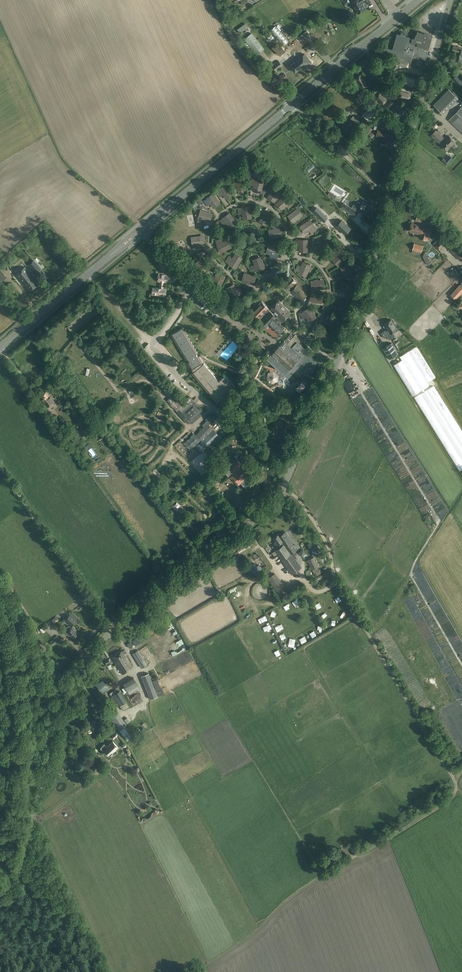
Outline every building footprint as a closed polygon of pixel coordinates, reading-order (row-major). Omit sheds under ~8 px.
[(352,3),(354,6),(354,7),(355,9),(356,9),(359,13),(366,8),(363,3),(365,1),(366,2),(369,0),(357,0),(352,3)] [(245,23),(237,29),(240,33),(248,27),(245,23)] [(288,42),(287,40),(275,26),(270,30),(283,46),(288,42)] [(401,33),(401,35),(397,34),(392,49),(385,47),(383,53),(410,62),(409,66),(426,71),(429,61),(425,60),(432,36),(424,34),(418,32),(417,35),(416,35),(415,39),(405,36),(405,35),(401,33)] [(264,49),(252,33),(244,39),(257,55),(264,49)] [(270,45),(280,56),(285,51),(277,43),(279,41),(275,38),(272,41),(273,42),(270,45)] [(456,53),(453,62),(461,64),(461,48),(453,45),(451,51),(456,53)] [(296,58),(287,65),(291,69),(292,68),(295,72),(303,66),(304,68),(311,62),(305,54),(302,56),(300,54),(296,58)] [(380,63),(390,70),(394,64),(385,57),(380,63)] [(407,68),(409,62),(400,59),(398,66),(407,68)] [(272,65),(272,66),(277,72),(280,70),(279,69),(283,66),(278,60),(272,65)] [(378,73),(371,66),(366,70),(372,78),(378,73)] [(458,86),(461,83),(461,80),(457,74),(452,78),(458,86)] [(367,82),(361,75),(355,79),(362,87),(367,82)] [(415,79),(405,77),(403,83),(413,86),(415,79)] [(449,89),(433,105),(443,114),(459,99),(458,98),(457,97),(452,93),(451,91),(449,89)] [(399,98),(409,101),(411,94),(401,91),(399,98)] [(380,92),(375,97),(375,98),(382,105),(387,99),(380,92)] [(394,109),(402,115),(406,110),(398,103),(394,109)] [(372,105),(362,115),(366,118),(360,125),(364,129),(379,112),(372,105)] [(449,120),(461,133),(461,106),(449,120)] [(342,127),(347,132),(355,124),(356,125),(359,121),(354,116),(350,119),(342,127)] [(378,130),(376,136),(381,138),(380,139),(383,139),(382,143),(385,144),(384,146),(392,149),(392,148),(393,148),(394,145),(393,145),(394,142),(386,140),(389,133),(378,130)] [(438,130),(437,131),(436,131),(431,136),(438,142),(443,137),(440,134),(441,132),(438,130)] [(445,140),(443,137),(438,142),(447,150),(455,142),(449,136),(445,140)] [(443,157),(441,160),(447,165),(453,158),(450,155),(446,160),(443,157)] [(254,191),(261,193),(264,181),(256,180),(254,191)] [(227,198),(233,194),(226,185),(220,189),(227,198)] [(268,197),(275,201),(281,192),(275,188),(268,197)] [(220,203),(213,194),(207,198),(214,207),(220,203)] [(277,203),(282,209),(290,201),(285,195),(277,203)] [(370,217),(375,209),(363,202),(360,207),(354,203),(351,207),(344,202),(341,207),(355,216),(358,211),(357,211),(359,209),(370,217)] [(243,207),(244,219),(251,218),(250,206),(243,207)] [(317,208),(313,212),(323,222),(327,218),(317,208)] [(289,216),(293,222),(302,215),(298,209),(289,216)] [(212,214),(201,211),(199,218),(210,221),(212,214)] [(260,221),(266,225),(273,216),(267,212),(260,221)] [(230,227),(236,223),(230,213),(224,218),(230,227)] [(301,227),(305,233),(315,226),(310,220),(301,227)] [(344,222),(342,220),(339,223),(336,220),(333,223),(345,234),(351,229),(348,226),(344,222)] [(409,231),(420,234),(421,228),(420,228),(421,226),(411,223),(409,231)] [(431,229),(421,226),(420,228),(421,228),(420,234),(419,238),(422,239),(427,240),(428,237),(429,237),(431,229)] [(269,231),(271,238),(282,235),(280,227),(269,231)] [(439,250),(450,239),(446,235),(434,245),(439,250)] [(192,238),(193,245),(204,243),(203,236),(192,238)] [(318,249),(324,252),(330,242),(324,239),(318,249)] [(231,247),(228,240),(218,245),(221,252),(231,247)] [(423,246),(415,243),(412,253),(420,256),(421,252),(422,252),(423,246)] [(461,257),(461,252),(454,243),(448,249),(459,260),(461,257)] [(277,257),(280,250),(269,246),(267,253),(277,257)] [(333,260),(338,265),(346,257),(341,252),(333,260)] [(242,258),(236,254),(230,264),(236,268),(242,258)] [(254,260),(258,271),(265,268),(260,257),(254,260)] [(198,267),(203,273),(212,265),(207,259),(198,267)] [(33,260),(28,265),(36,274),(41,270),(33,260)] [(299,273),(306,276),(310,265),(304,262),(299,273)] [(342,268),(344,275),(355,271),(353,264),(342,268)] [(37,284),(32,277),(33,276),(25,267),(16,275),(24,285),(25,284),(30,290),(37,284)] [(460,274),(455,269),(450,274),(455,279),(460,274)] [(166,275),(166,273),(159,273),(159,281),(161,281),(160,288),(153,287),(153,294),(159,294),(159,296),(166,296),(166,288),(164,288),(164,281),(174,282),(174,276),(166,275)] [(220,287),(225,276),(218,273),(213,284),(220,287)] [(256,277),(245,273),(243,280),(254,284),(256,277)] [(287,293),(297,282),(291,276),(281,287),(287,293)] [(312,281),(312,289),(324,288),(323,280),(312,281)] [(341,290),(352,292),(353,285),(342,283),(341,290)] [(296,284),(289,291),(301,302),(307,295),(296,284)] [(227,288),(232,298),(239,295),(234,285),(227,288)] [(460,285),(451,295),(456,299),(461,292),(461,286),(460,285)] [(310,300),(321,302),(323,295),(312,293),(310,300)] [(331,307),(342,311),(344,304),(334,300),(331,307)] [(282,323),(275,316),(275,315),(269,309),(262,301),(251,312),(266,326),(264,328),(267,331),(267,330),(275,337),(284,327),(281,324),(282,323)] [(279,301),(270,310),(283,321),(291,312),(279,301)] [(304,311),(310,321),(316,317),(310,307),(304,311)] [(324,321),(334,327),(338,320),(328,314),(324,321)] [(387,329),(384,331),(389,339),(395,336),(393,332),(397,330),(391,320),(384,324),(387,329)] [(192,373),(217,403),(235,387),(225,376),(219,381),(204,363),(203,364),(202,363),(203,362),(200,356),(198,357),(196,354),(198,353),(190,339),(183,328),(171,335),(186,360),(188,359),(190,362),(188,363),(189,363),(192,368),(191,369),(192,369),(194,372),(192,373)] [(319,334),(327,343),(332,338),(324,329),(319,334)] [(219,331),(218,331),(212,336),(217,342),(219,340),(221,342),(227,336),(220,330),(219,331)] [(267,376),(266,377),(267,378),(268,379),(269,380),(268,380),(270,382),(271,382),(272,382),(272,383),(274,384),(275,383),(275,381),(277,381),(278,381),(278,385),(281,389),(286,388),(289,385),(289,380),(288,379),(302,363),(304,366),(305,365),(307,366),(304,373),(311,376),(318,361),(308,352),(299,343),(301,341),(302,341),(298,337),(295,334),(295,335),(293,336),(291,334),(288,336),(285,340),(284,340),(284,341),(280,346),(279,346),(277,349),(276,348),(275,347),(275,348),(274,350),(273,350),(274,350),(275,351),(272,353),(272,354),(267,359),(267,360),(275,367),(274,369),(270,370),(271,372),(269,373),(268,373),(268,375),(267,376)] [(391,343),(383,348),(389,359),(398,354),(391,343)] [(40,396),(48,407),(54,402),(47,391),(40,396)] [(167,400),(175,409),(183,402),(182,400),(175,393),(173,395),(167,400)] [(75,395),(72,398),(79,407),(83,404),(75,395)] [(184,401),(186,403),(188,405),(181,411),(186,417),(190,422),(188,423),(189,423),(192,423),(204,413),(189,396),(184,401)] [(188,405),(186,403),(185,404),(183,402),(175,409),(177,412),(183,420),(183,419),(187,424),(188,423),(190,422),(186,417),(181,411),(188,405)] [(282,438),(286,440),(299,411),(293,409),(282,404),(270,432),(274,434),(272,437),(279,440),(281,441),(282,438)] [(67,409),(70,413),(71,412),(75,410),(75,409),(72,405),(67,409)] [(96,421),(89,412),(87,413),(86,413),(78,420),(78,421),(80,420),(86,429),(87,428),(89,430),(95,425),(94,423),(96,421)] [(204,427),(197,435),(203,441),(199,444),(204,450),(219,436),(209,425),(216,417),(214,415),(211,419),(210,420),(204,427)] [(227,425),(220,432),(224,437),(231,430),(227,425)] [(233,474),(244,463),(243,462),(241,464),(236,459),(227,468),(232,474),(233,474)] [(244,463),(233,474),(229,478),(233,481),(234,479),(239,484),(240,483),(248,491),(257,483),(249,475),(253,471),(245,464),(244,463)] [(278,554),(282,560),(282,561),(291,555),(284,545),(282,542),(284,541),(292,554),(297,551),(290,542),(291,541),(289,538),(290,537),(286,533),(285,533),(281,535),(282,536),(281,537),(279,534),(273,539),(275,542),(274,543),(276,547),(278,545),(280,547),(272,553),(274,557),(278,554)] [(239,553),(251,547),(248,541),(236,547),(237,549),(228,554),(230,558),(239,552),(239,553)] [(317,546),(311,549),(314,555),(320,551),(317,546)] [(281,560),(291,575),(301,568),(292,554),(291,555),(282,561),(282,560),(281,560)] [(314,557),(307,560),(312,570),(316,576),(322,573),(320,570),(318,567),(319,566),(314,557)] [(250,568),(249,570),(254,574),(255,574),(256,575),(262,567),(258,565),(258,566),(254,563),(254,564),(253,563),(249,568),(250,568)] [(289,592),(275,573),(267,578),(281,598),(289,592)] [(72,626),(77,620),(70,614),(65,619),(72,626)] [(45,631),(52,626),(49,622),(42,627),(45,631)] [(69,636),(70,635),(73,638),(78,633),(76,630),(72,626),(71,627),(69,626),(68,626),(63,631),(69,636)] [(143,633),(137,637),(139,641),(146,637),(143,633)] [(178,656),(188,650),(186,646),(183,642),(173,648),(178,656)] [(122,651),(112,657),(122,674),(132,668),(124,654),(126,652),(124,649),(122,651)] [(138,650),(132,654),(141,668),(147,664),(138,650)] [(141,675),(150,699),(158,696),(149,673),(141,675)] [(122,689),(125,693),(127,691),(129,694),(140,688),(133,678),(123,684),(125,687),(122,689)] [(152,681),(158,696),(164,693),(162,689),(161,687),(160,687),(156,679),(152,681)] [(108,688),(103,680),(96,685),(101,693),(108,688)] [(122,704),(126,702),(126,701),(120,691),(116,693),(114,694),(118,702),(120,705),(122,704)] [(86,704),(91,710),(95,707),(90,700),(86,704)] [(127,730),(122,733),(128,742),(133,739),(127,730)] [(115,731),(110,736),(114,740),(118,735),(115,731)] [(100,747),(103,751),(105,752),(104,753),(105,754),(106,753),(107,755),(111,751),(112,753),(118,747),(112,741),(107,747),(104,744),(100,747)] [(337,861),(334,855),(325,859),(328,865),(337,861)]
